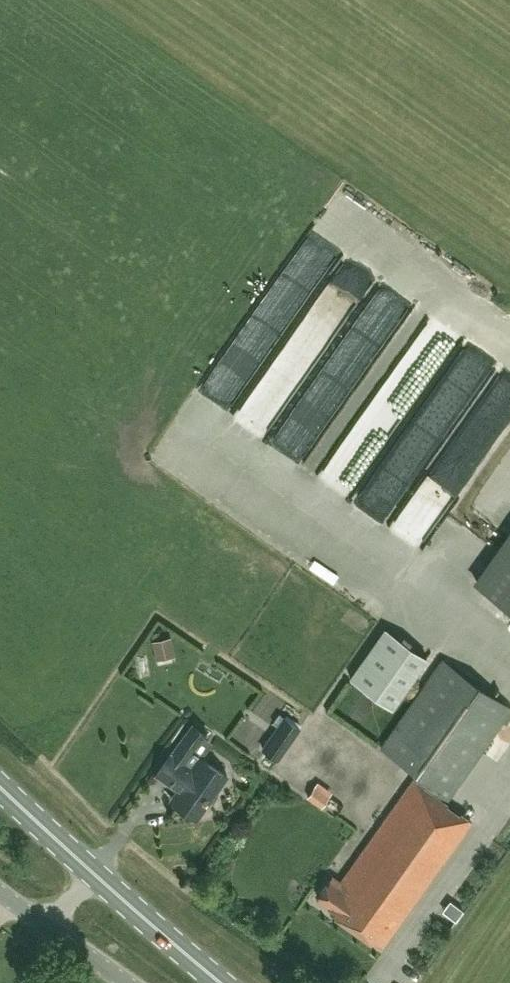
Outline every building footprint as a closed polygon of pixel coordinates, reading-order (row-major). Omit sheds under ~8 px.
[(308,222),(240,338),(254,346),(252,350),(266,358),(336,238),(308,222)] [(334,322),(371,282),(349,263),(312,303),(334,322)] [(363,335),(353,349),(366,359),(400,315),(392,308),(388,313),(376,303),(355,329),(363,335)] [(302,308),(241,411),(268,427),(329,324),(302,308)] [(447,350),(462,335),(438,312),(423,328),(447,350)] [(444,347),(416,328),(320,476),(348,494),(444,347)] [(509,391),(509,379),(494,369),(397,522),(419,535),(509,391)] [(476,582),(509,606),(509,534),(476,582)] [(381,620),(351,676),(396,700),(426,644),(381,620)] [(509,709),(509,706),(443,658),(381,744),(417,770),(413,777),(412,776),(337,883),(329,877),(317,894),(330,903),(328,905),(383,943),(470,820),(444,801),(509,709)] [(283,717),(261,750),(279,762),(302,730),(283,717)] [(204,730),(191,721),(156,771),(177,786),(171,794),(172,794),(184,802),(182,806),(195,816),(226,772),(200,754),(192,764),(184,759),(204,730)] [(329,797),(314,786),(306,797),(321,808),(329,797)]
